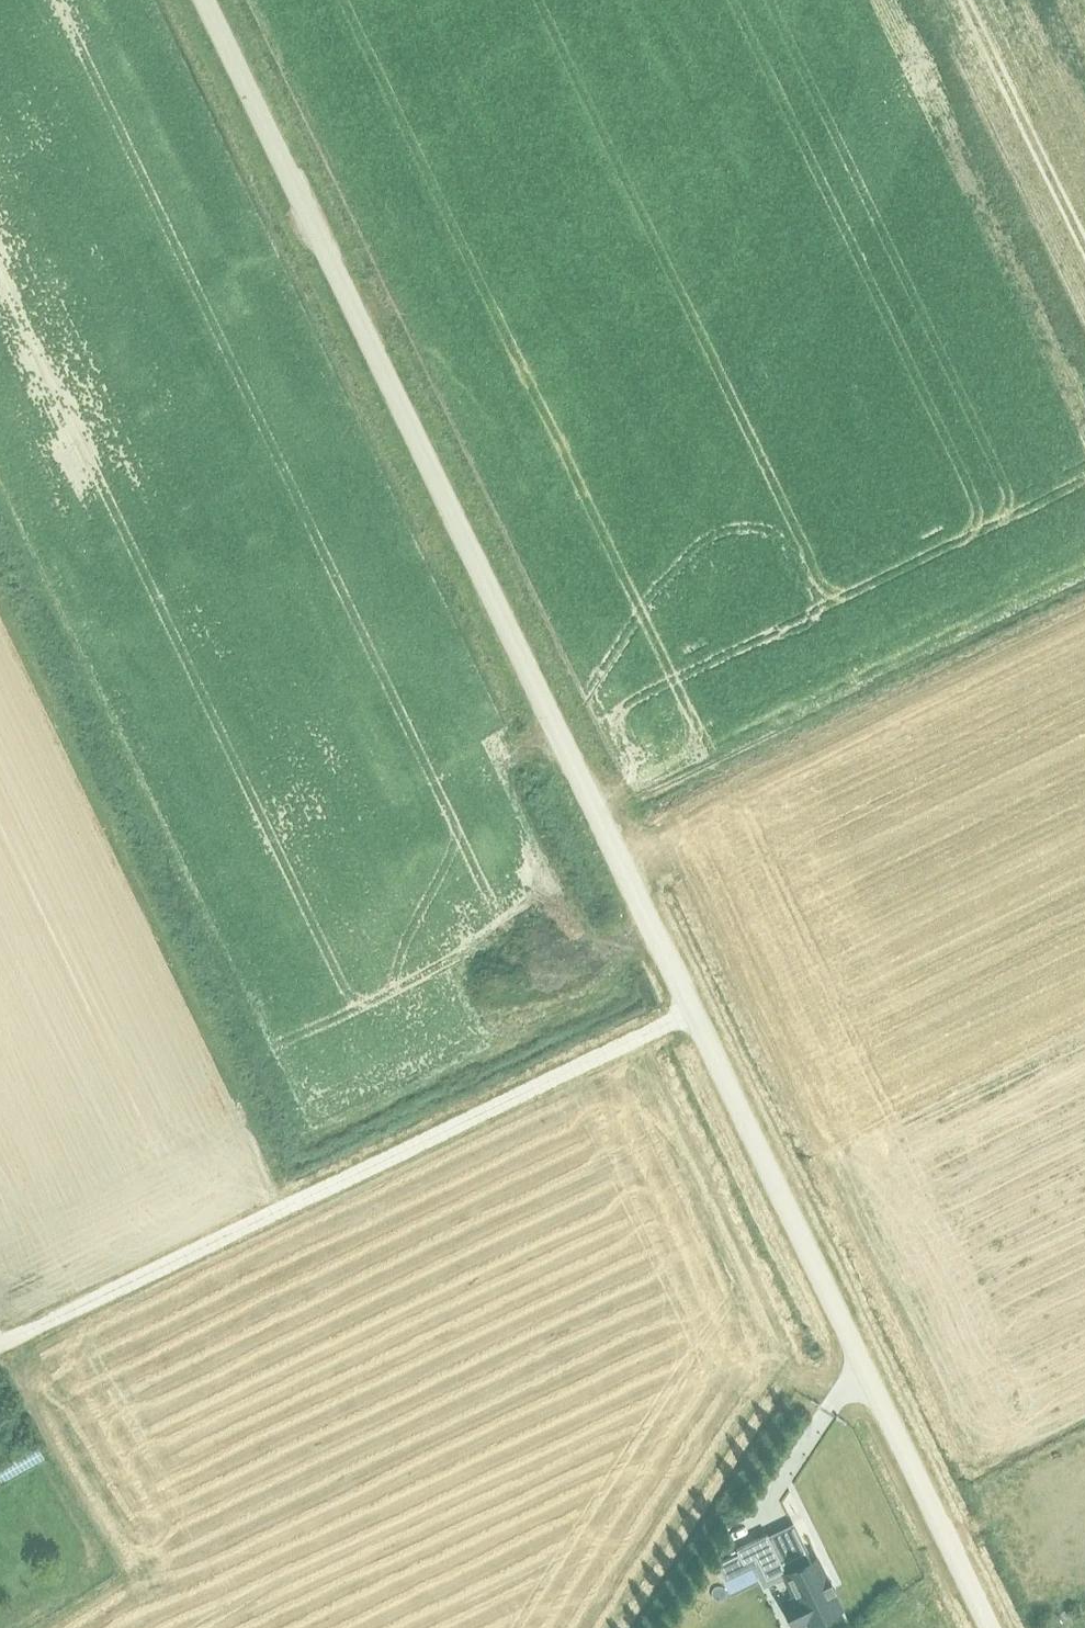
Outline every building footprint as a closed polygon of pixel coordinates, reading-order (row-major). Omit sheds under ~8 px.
[(737,1548),(739,1553),(743,1561),(756,1555),(767,1577),(780,1570),(783,1577),(792,1595),(781,1601),(794,1627),(796,1627),(806,1623),(808,1626),(845,1608),(819,1554),(810,1558),(807,1551),(783,1563),(768,1534),(768,1533),(737,1548)]
